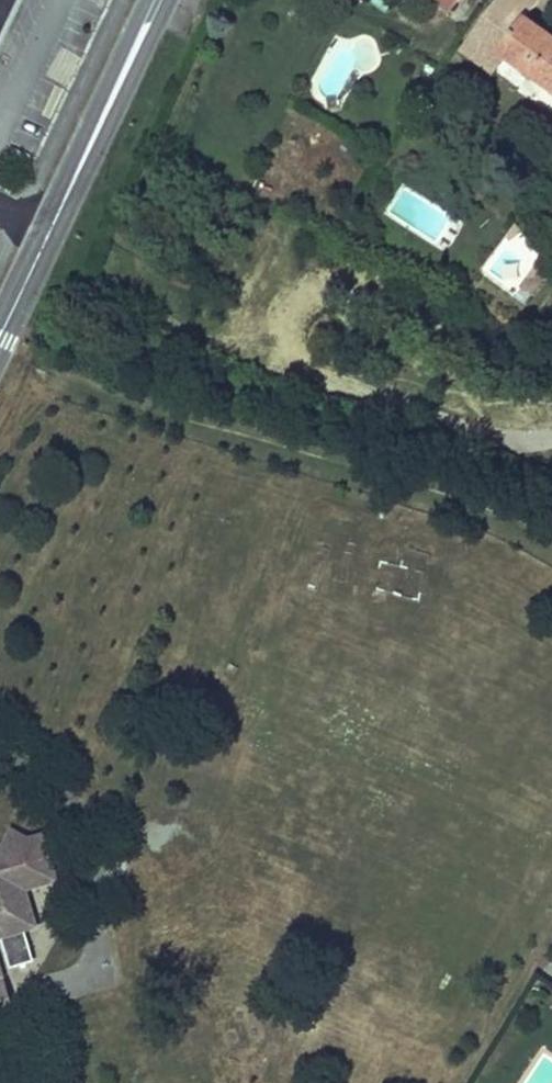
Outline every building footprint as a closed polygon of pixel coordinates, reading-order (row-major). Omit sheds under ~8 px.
[(451,12),(459,0),(434,0),(451,12)] [(529,0),(498,0),(498,1),(520,17),(531,1),(529,0)] [(466,44),(477,51),(484,41),(506,57),(551,90),(551,40),(520,17),(498,1),(466,44)] [(506,57),(484,41),(477,51),(466,44),(462,50),(494,73),(506,57)] [(38,849),(0,861),(0,1015),(8,1012),(2,993),(35,982),(25,947),(34,944),(21,904),(52,894),(38,849)]
